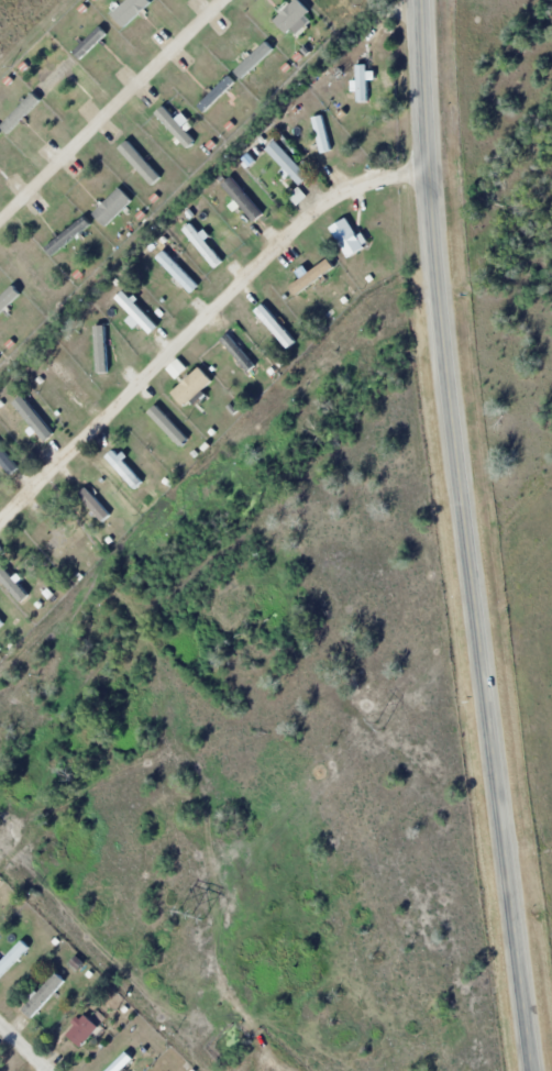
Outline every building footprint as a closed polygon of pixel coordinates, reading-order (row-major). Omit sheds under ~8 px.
[(369,103),(369,65),(356,65),(356,103),(369,103)] [(334,151),(323,115),(311,119),(323,154),(334,151)] [(268,150),(302,187),(312,178),(278,141),(268,150)] [(276,211),(243,172),(233,180),(266,219),(276,211)] [(353,258),(368,246),(346,219),(331,231),(353,258)] [(225,263),(195,223),(185,230),(215,270),(225,263)] [(285,254),(292,264),(301,258),(294,248),(285,254)] [(157,259),(193,295),(202,286),(165,251),(157,259)] [(299,274),(312,291),(334,273),(321,257),(299,274)] [(162,326),(126,291),(118,299),(154,334),(162,326)] [(256,313),(291,350),(299,342),(264,305),(256,313)] [(117,341),(103,327),(79,351),(94,365),(117,341)] [(256,363),(229,334),(221,342),(249,370),(256,363)] [(190,370),(181,359),(170,369),(179,379),(190,370)] [(175,395),(189,408),(216,380),(202,366),(175,395)] [(17,428),(31,443),(58,418),(44,403),(17,428)] [(194,440),(157,404),(148,413),(185,450),(194,440)] [(22,470),(0,442),(0,462),(12,478),(22,470)] [(146,482),(115,451),(106,459),(137,490),(146,482)] [(77,493),(105,523),(113,515),(85,486),(77,493)] [(0,562),(0,580),(24,605),(33,597),(0,562)] [(32,949),(24,941),(0,964),(0,980),(32,949)] [(23,1010),(33,1020),(68,982),(57,972),(23,1010)] [(82,1049),(108,1023),(96,1012),(90,1018),(86,1014),(67,1033),(82,1049)] [(134,1059),(127,1052),(108,1070),(122,1070),(134,1059)]
